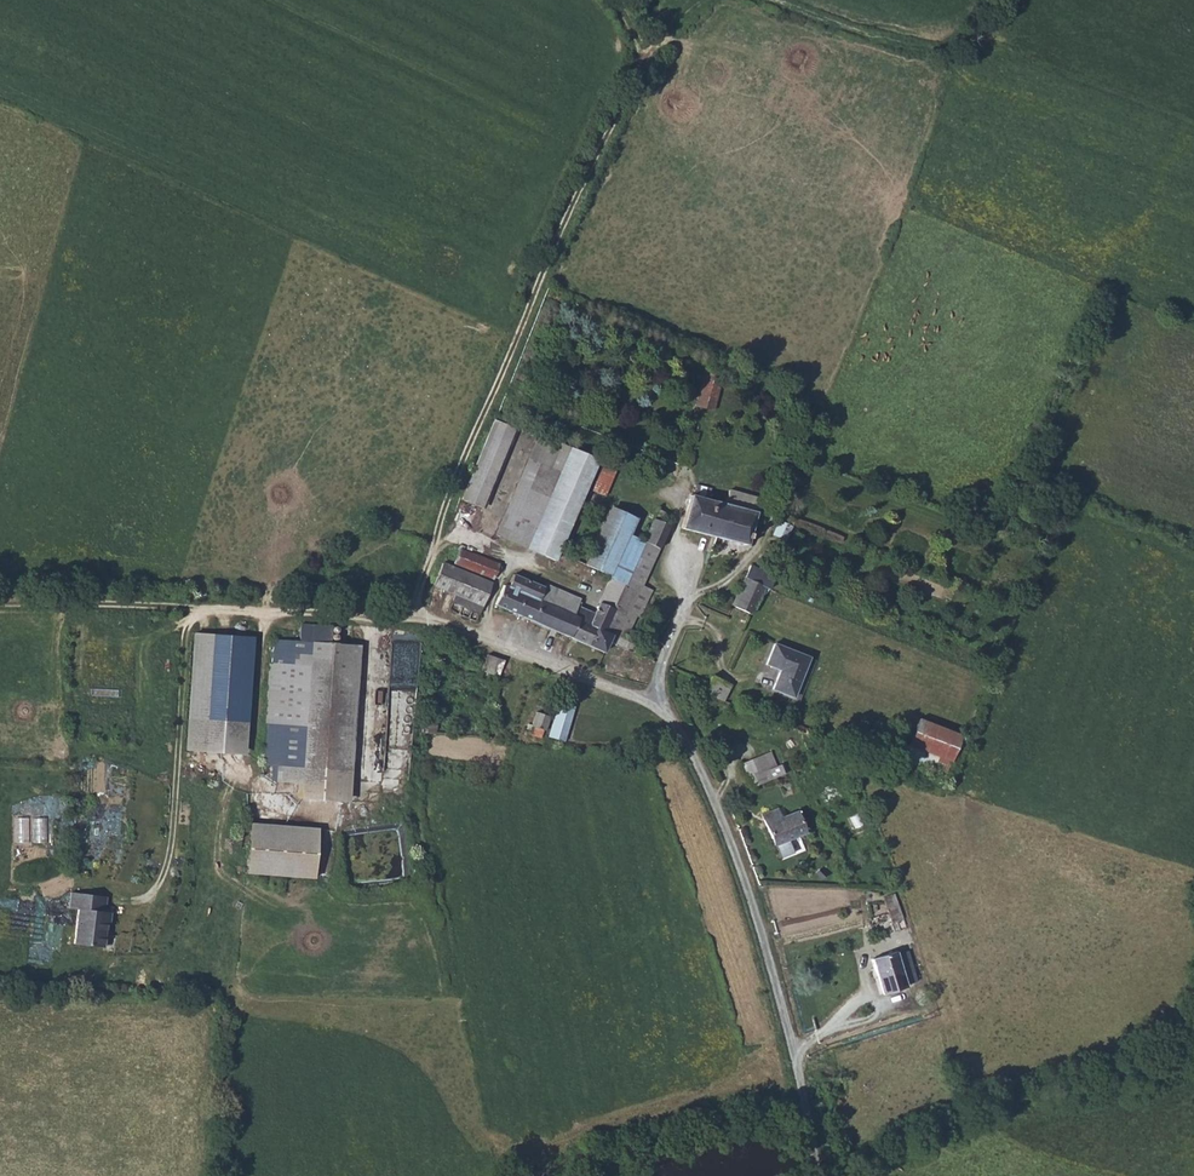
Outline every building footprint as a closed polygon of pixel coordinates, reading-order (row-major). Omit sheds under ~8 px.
[(726,373),(709,367),(705,379),(723,384),(726,373)] [(723,384),(705,379),(699,403),(717,409),(723,384)] [(530,420),(506,411),(474,493),(496,501),(530,420)] [(564,553),(606,452),(543,428),(500,531),(562,556),(564,553)] [(698,433),(692,431),(689,442),(695,443),(698,433)] [(623,459),(609,454),(597,484),(611,489),(623,459)] [(685,529),(719,537),(728,504),(709,499),(713,486),(698,482),(694,496),(693,496),(685,529)] [(593,489),(588,500),(597,505),(603,493),(593,489)] [(757,521),(763,500),(732,491),(728,504),(719,537),(751,545),(755,528),(762,530),(763,522),(757,521)] [(629,581),(649,536),(635,530),(641,515),(614,503),(588,563),(615,574),(629,581)] [(670,509),(663,505),(649,536),(629,581),(609,626),(616,630),(612,640),(631,649),(636,637),(625,631),(651,573),(675,520),(667,516),(670,509)] [(794,514),(789,511),(785,521),(783,520),(776,535),(787,540),(793,527),(795,520),(793,520),(794,517),(794,514)] [(497,571),(502,558),(461,540),(456,553),(497,571)] [(493,578),(443,556),(435,576),(455,586),(451,594),(463,599),(467,591),(483,599),(493,578)] [(748,578),(767,586),(771,576),(752,568),(748,578)] [(508,581),(499,600),(519,609),(532,578),(518,572),(513,583),(508,581)] [(593,608),(579,601),(575,609),(581,612),(572,633),(607,650),(612,640),(616,630),(609,626),(629,581),(615,574),(595,619),(590,617),(593,608)] [(775,577),(771,576),(767,586),(765,589),(770,592),(775,577)] [(550,586),(532,578),(519,609),(572,633),(581,612),(575,609),(579,601),(582,594),(552,581),(550,586)] [(767,586),(748,578),(736,605),(755,613),(764,592),(765,589),(767,586)] [(467,591),(463,599),(479,608),(483,599),(467,591)] [(331,628),(301,626),(300,643),(330,645),(331,628)] [(252,640),(194,636),(188,752),(246,755),(252,640)] [(300,643),(277,641),(276,668),(308,670),(309,661),(337,662),(338,645),(330,645),(300,643)] [(353,804),(360,647),(338,645),(337,662),(309,661),(308,670),(276,668),(271,770),(281,769),(280,786),(304,787),(303,802),(353,804)] [(775,647),(767,668),(780,673),(773,692),(795,701),(811,661),(775,647)] [(487,653),(481,671),(498,676),(503,658),(487,653)] [(726,680),(729,672),(720,668),(713,685),(709,694),(728,703),(730,700),(736,685),(726,680)] [(559,700),(548,735),(565,740),(576,705),(559,700)] [(555,713),(542,707),(536,722),(538,723),(537,726),(536,729),(538,732),(542,733),(544,730),(545,728),(545,726),(548,728),(555,713)] [(437,719),(426,718),(426,730),(437,730),(437,719)] [(918,718),(903,763),(947,777),(962,732),(918,718)] [(744,762),(750,778),(778,766),(773,751),(744,762)] [(778,766),(750,778),(753,786),(786,774),(783,764),(778,766)] [(780,808),(764,815),(778,846),(779,846),(791,841),(808,834),(799,811),(784,817),(780,808)] [(328,829),(262,826),(260,874),(326,877),(328,829)] [(791,841),(779,846),(784,859),(797,854),(791,841)] [(885,897),(892,919),(901,916),(895,893),(885,897)] [(123,900),(88,901),(89,917),(98,917),(98,951),(127,951),(127,926),(130,926),(130,915),(123,915),(123,900)] [(903,951),(879,959),(892,994),(916,985),(903,951)]
